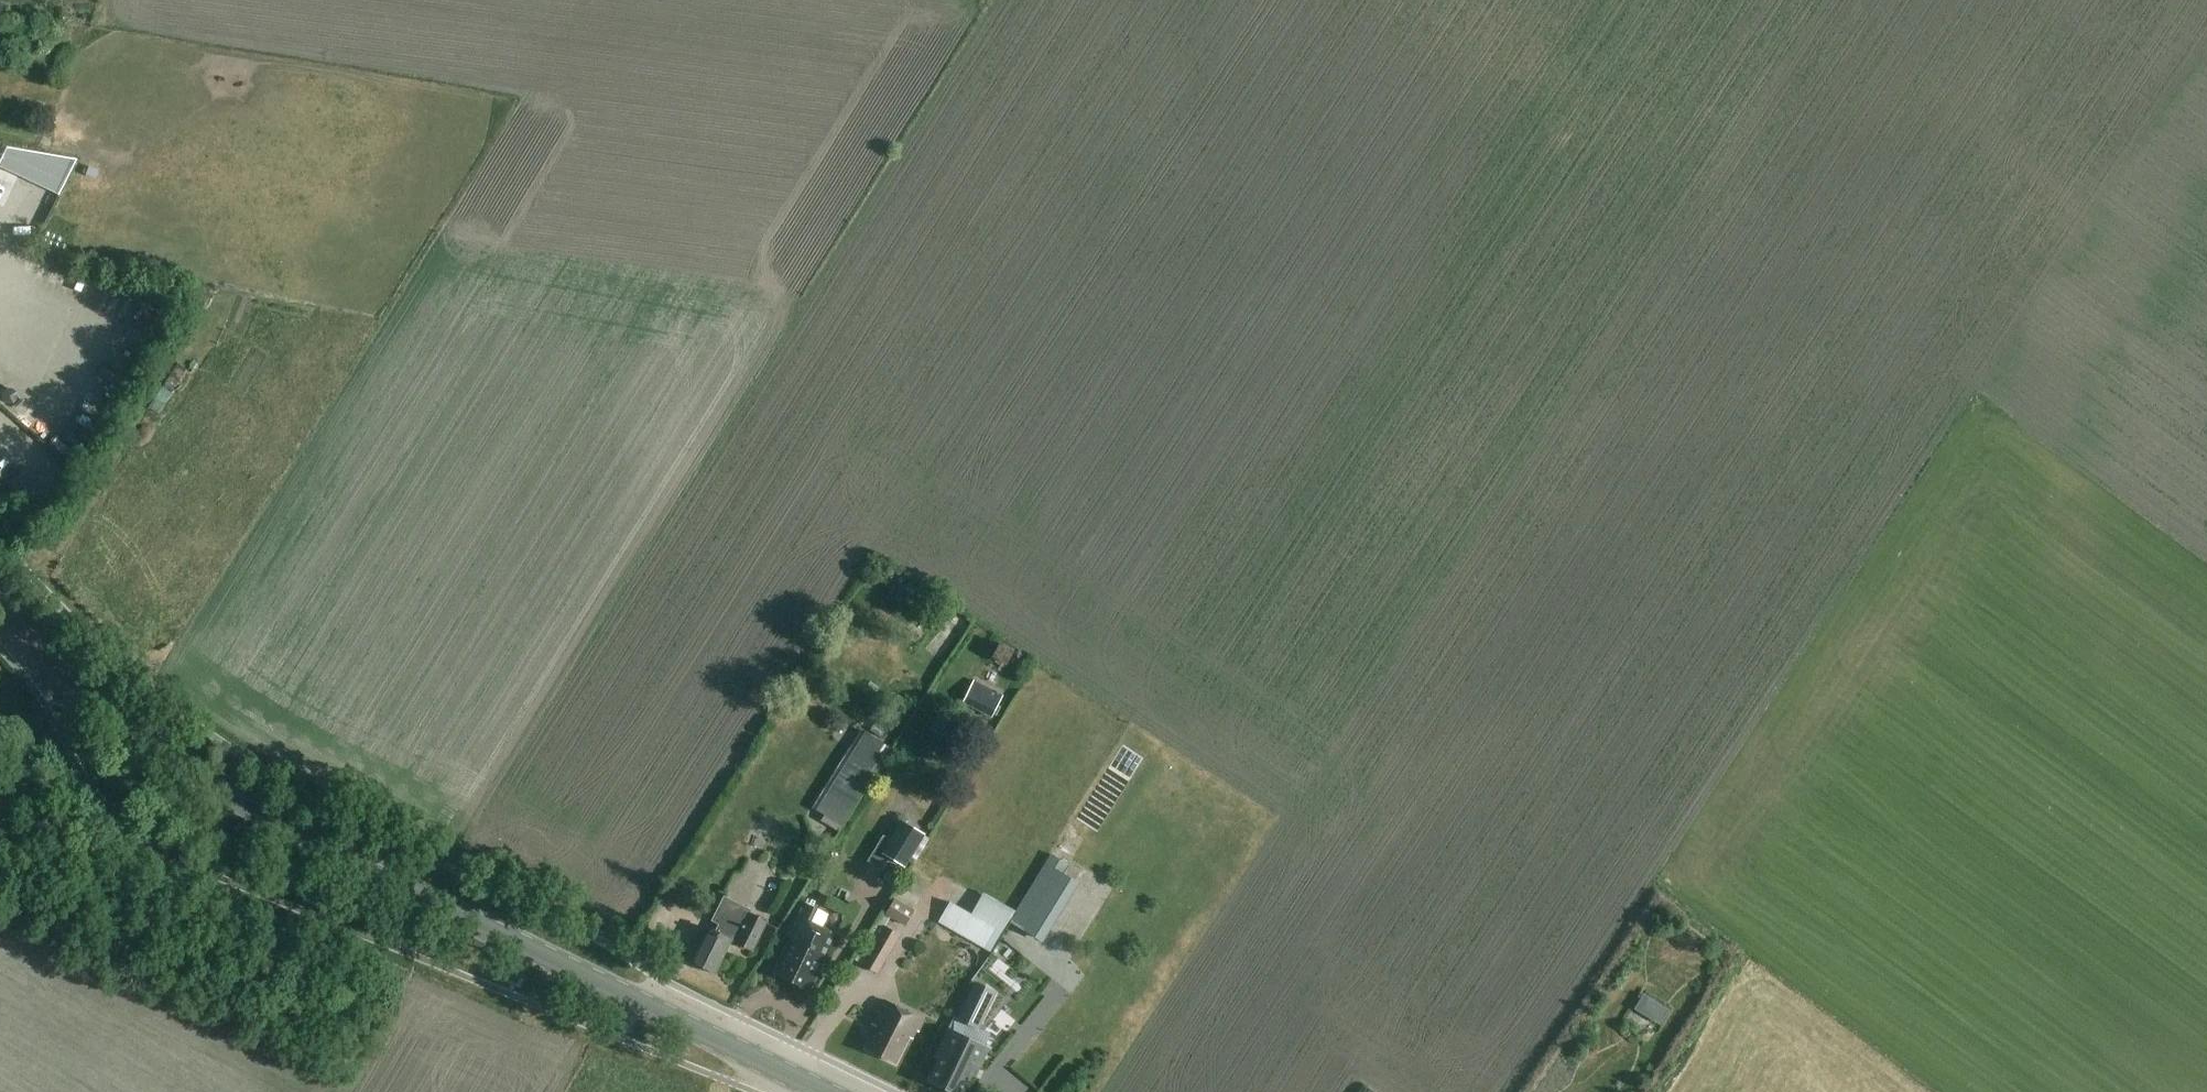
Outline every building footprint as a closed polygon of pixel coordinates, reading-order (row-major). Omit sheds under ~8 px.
[(999,642),(991,657),(1005,665),(1014,650),(999,642)] [(974,683),(964,701),(991,715),(1001,697),(974,683)] [(850,754),(816,810),(824,815),(842,826),(876,770),(850,754)] [(901,821),(882,853),(904,866),(905,865),(924,835),(901,821)] [(1034,881),(1010,922),(1026,932),(1039,940),(1042,941),(1079,883),(1075,880),(1062,873),(1067,865),(1050,855),(1034,881)] [(890,916),(890,917),(905,926),(920,898),(900,887),(885,913),(890,916)] [(970,914),(1002,932),(1013,915),(1015,911),(983,893),(981,896),(970,914)] [(692,958),(691,959),(690,961),(697,965),(701,966),(702,970),(707,972),(708,972),(711,971),(713,972),(715,973),(732,940),(753,951),(768,921),(751,913),(750,913),(745,910),(746,908),(723,896),(711,921),(718,924),(716,931),(708,928),(706,926),(692,958)] [(829,962),(841,937),(818,925),(824,912),(803,903),(797,915),(798,915),(785,941),(790,943),(776,974),(810,991),(825,960),(829,962)] [(899,935),(884,927),(877,922),(855,960),(878,973),(899,935)] [(979,1029),(996,991),(973,981),(956,1018),(979,1029)] [(919,1032),(925,1020),(884,1000),(872,1024),(876,1027),(866,1049),(895,1063),(908,1037),(913,1040),(917,1031),(919,1032)] [(1652,1020),(1659,1024),(1668,1010),(1661,1005),(1652,1020)] [(986,1049),(948,1031),(936,1057),(940,1058),(929,1080),(954,1091),(961,1091),(977,1060),(980,1062),(986,1049)] [(1368,1084),(1362,1091),(1381,1091),(1368,1084)]
